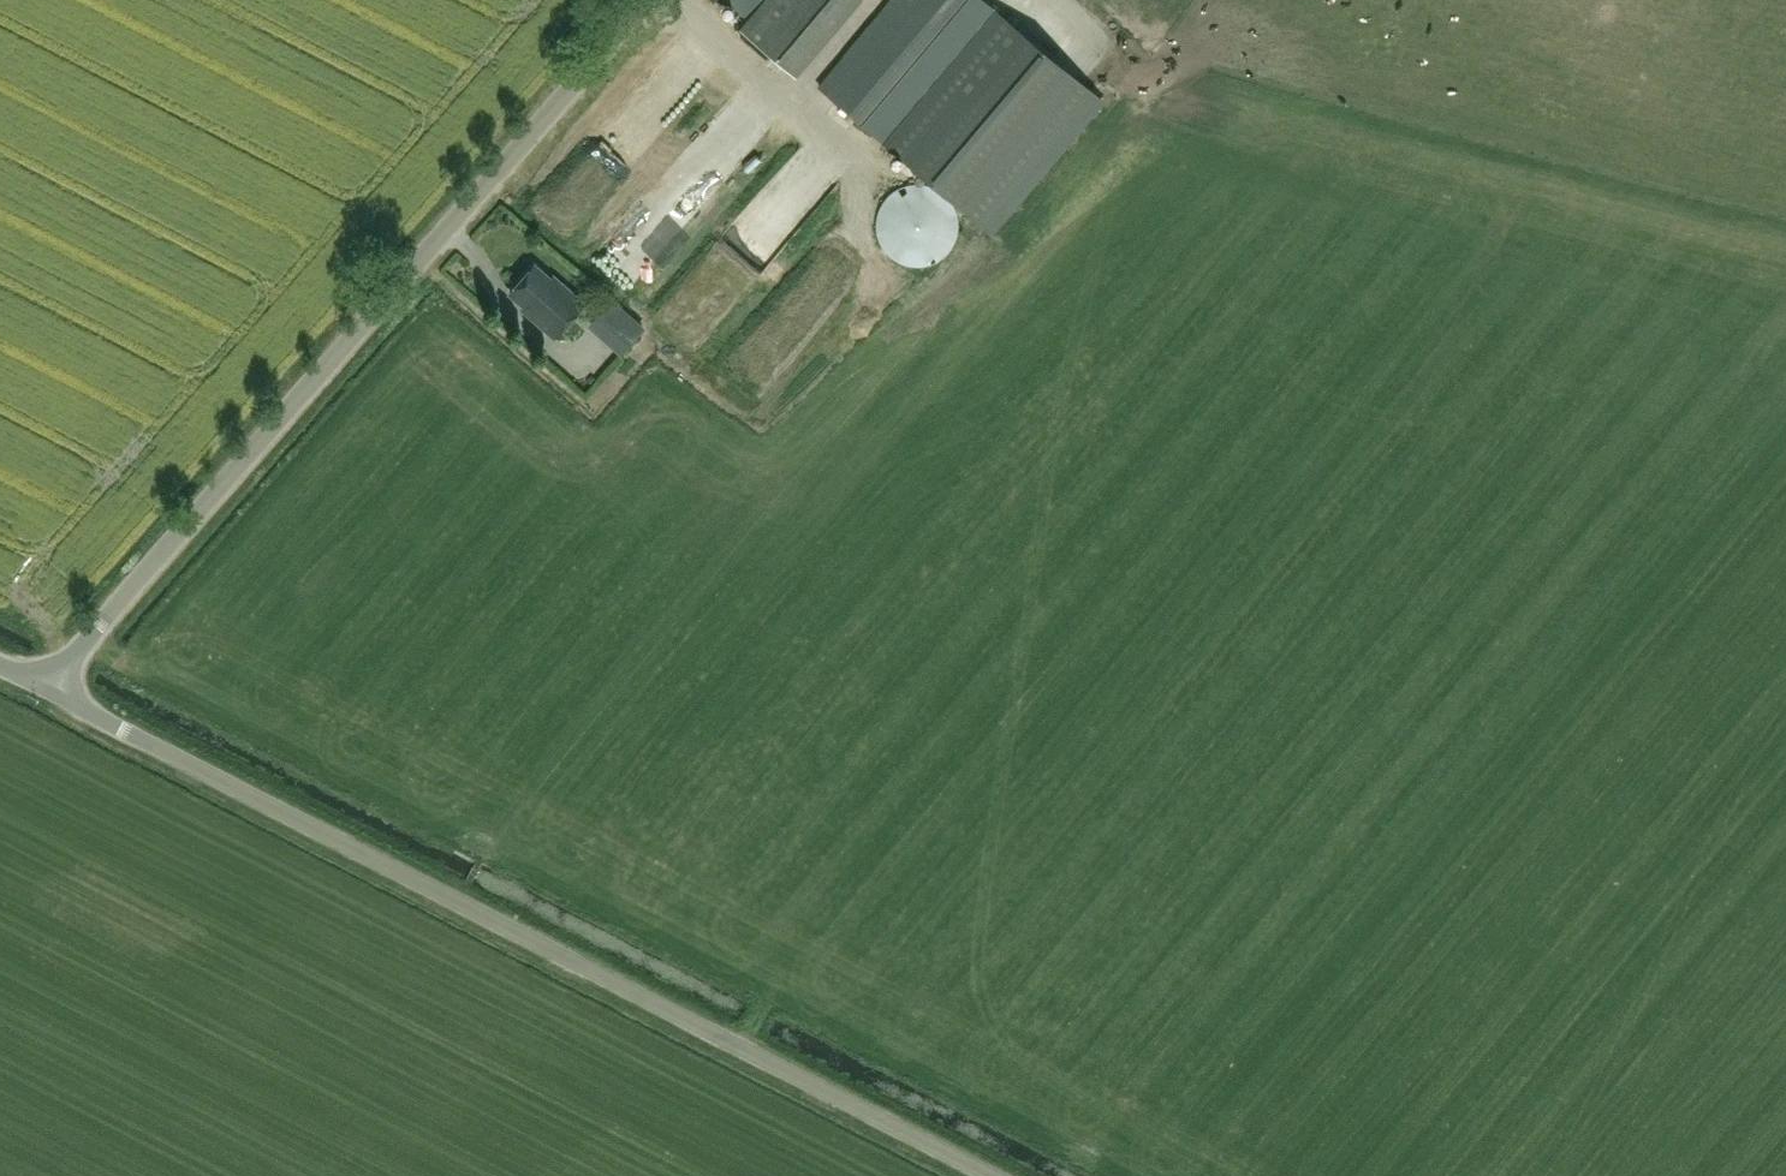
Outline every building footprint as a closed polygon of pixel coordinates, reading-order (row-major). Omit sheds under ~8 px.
[(759,0),(727,0),(745,16),(759,0)] [(786,68),(843,0),(765,0),(740,29),(786,68)] [(1008,20),(984,0),(893,0),(820,87),(990,230),(1101,98),(1008,20)] [(557,285),(535,265),(511,292),(525,305),(523,308),(555,337),(584,304),(560,283),(557,285)] [(643,327),(627,314),(610,333),(626,347),(643,327)]
